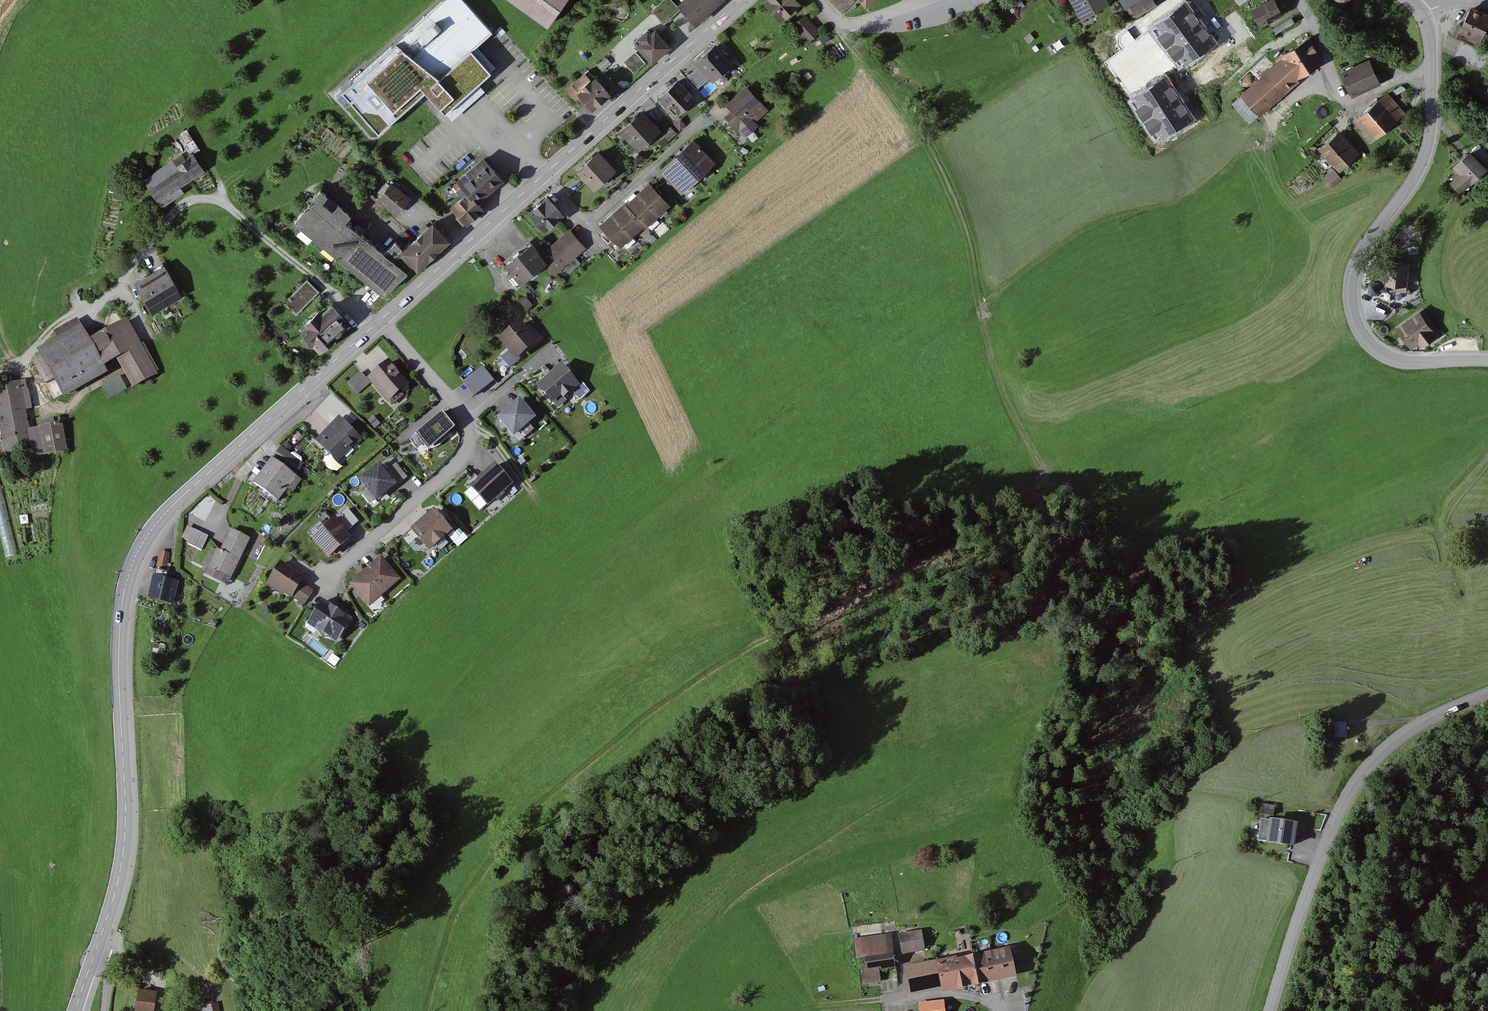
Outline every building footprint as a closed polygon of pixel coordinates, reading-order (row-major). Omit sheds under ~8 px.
[(463,0),(443,0),(342,91),(378,132),(425,90),(445,112),(478,83),(490,71),(471,50),(492,32),(463,0)] [(548,24),(565,0),(514,0),(548,24)] [(672,0),(663,0),(652,10),(664,23),(680,9),(672,0)] [(682,1),(678,5),(695,23),(721,0),(683,0),(682,1)] [(798,0),(766,0),(764,2),(780,20),(800,2),(798,0)] [(852,0),(833,0),(844,12),(854,2),(852,0)] [(1108,0),(1069,0),(1081,20),(1110,3),(1108,0)] [(1139,0),(1119,0),(1124,9),(1127,8),(1139,0)] [(1138,14),(1156,3),(1155,0),(1139,0),(1127,8),(1133,17),(1138,14)] [(1138,14),(1145,26),(1153,22),(1160,34),(1190,16),(1180,0),(1161,0),(1156,3),(1138,14)] [(1275,0),(1268,0),(1251,9),(1260,26),(1283,14),(1275,0)] [(1471,4),(1462,21),(1460,20),(1452,35),(1475,46),(1478,40),(1481,41),(1487,25),(1487,12),(1471,4)] [(1126,11),(1120,14),(1124,21),(1130,18),(1126,11)] [(821,32),(806,14),(793,26),(809,43),(821,32)] [(1291,18),(1272,29),(1275,34),(1294,23),(1291,18)] [(671,47),(656,29),(652,32),(648,28),(636,37),(640,42),(637,45),(652,63),(671,47)] [(1325,62),(1308,36),(1281,54),(1283,57),(1298,79),(1325,62)] [(755,37),(748,44),(753,49),(760,42),(755,37)] [(769,37),(763,42),(768,47),(774,42),(769,37)] [(734,63),(716,43),(695,62),(698,65),(710,78),(713,82),(734,63)] [(646,63),(635,52),(624,62),(634,73),(646,63)] [(1192,85),(1172,56),(1149,73),(1169,101),(1192,85)] [(606,57),(597,64),(603,71),(611,63),(606,57)] [(1298,79),(1283,57),(1270,68),(1269,66),(1260,73),(1262,75),(1241,94),(1259,115),(1260,116),(1299,81),(1298,79)] [(1381,84),(1369,58),(1340,71),(1351,97),(1381,84)] [(710,78),(698,65),(685,77),(697,89),(710,78)] [(611,93),(589,69),(565,90),(575,101),(580,96),(592,110),(611,93)] [(696,97),(678,79),(658,98),(676,116),(696,97)] [(478,83),(445,112),(452,120),(484,90),(478,83)] [(767,110),(745,86),(725,105),(731,111),(724,117),(737,131),(739,129),(746,137),(759,125),(755,121),(767,110)] [(1406,112),(1388,91),(1354,120),(1362,130),(1360,132),(1370,143),(1406,112)] [(1259,115),(1241,94),(1232,102),(1249,123),(1259,115)] [(661,130),(643,110),(619,132),(637,151),(661,130)] [(680,118),(674,124),(679,130),(686,125),(680,118)] [(671,126),(663,133),(665,135),(671,141),(678,134),(671,126)] [(1360,154),(1340,130),(1319,148),(1339,172),(1360,154)] [(671,141),(665,135),(658,142),(663,148),(671,141)] [(715,163),(694,140),(661,170),(682,193),(715,163)] [(1470,150),(1487,169),(1487,167),(1487,154),(1478,143),(1470,150)] [(203,170),(190,148),(144,178),(162,206),(184,191),(180,185),(203,170)] [(616,169),(598,150),(575,171),(593,190),(616,169)] [(1487,169),(1470,150),(1452,166),(1459,174),(1450,182),(1459,193),(1487,169)] [(504,181),(483,156),(450,185),(461,197),(450,207),(466,225),(484,210),(478,203),(504,181)] [(1334,168),(1325,175),(1333,186),(1342,179),(1334,168)] [(367,173),(361,181),(374,191),(380,183),(367,173)] [(621,178),(613,186),(616,189),(624,182),(621,178)] [(649,182),(638,192),(660,215),(671,205),(649,182)] [(412,200),(391,183),(377,201),(397,218),(412,200)] [(328,194),(320,187),(291,221),(383,298),(414,265),(402,251),(393,243),(383,253),(343,221),(349,214),(338,205),(333,211),(322,202),(328,194)] [(638,192),(626,203),(646,224),(648,226),(660,215),(638,192)] [(564,214),(547,195),(527,212),(544,231),(564,214)] [(624,201),(613,212),(634,235),(646,224),(626,203),(624,201)] [(613,212),(599,224),(620,248),(634,235),(613,212)] [(451,240),(434,222),(402,251),(414,265),(418,269),(451,240)] [(569,228),(540,253),(547,262),(557,273),(564,267),(576,257),(587,248),(569,228)] [(514,257),(505,264),(520,283),(547,262),(540,253),(532,243),(521,252),(519,250),(513,255),(514,257)] [(581,263),(576,257),(564,267),(570,273),(581,263)] [(1409,262),(1376,260),(1374,280),(1372,280),(1369,282),(1368,291),(1370,293),(1379,294),(1381,290),(1407,292),(1409,262)] [(164,266),(134,283),(153,314),(182,296),(164,266)] [(319,292),(307,279),(284,302),(297,315),(319,292)] [(525,298),(520,304),(527,312),(533,306),(525,298)] [(350,324),(332,303),(321,313),(318,310),(303,323),(305,327),(300,331),(305,337),(303,339),(303,343),(307,347),(312,348),(314,346),(320,351),(350,324)] [(1432,326),(1419,309),(1395,326),(1410,349),(1418,343),(1421,348),(1425,345),(1427,346),(1439,337),(1441,333),(1435,326),(1432,326)] [(58,340),(81,327),(77,320),(53,333),(58,340)] [(538,342),(520,322),(499,340),(508,351),(516,361),(538,342)] [(90,343),(81,327),(58,340),(38,351),(41,358),(33,362),(45,385),(53,380),(63,399),(109,374),(106,369),(117,362),(132,388),(156,375),(127,323),(90,343)] [(516,361),(508,351),(501,358),(509,367),(516,361)] [(410,383),(388,359),(365,380),(369,384),(390,408),(404,396),(400,392),(410,383)] [(580,386),(561,365),(534,388),(551,407),(557,410),(573,394),(580,402),(591,392),(582,383),(580,386)] [(494,381),(483,367),(463,383),(473,397),(494,381)] [(369,384),(365,380),(359,373),(347,383),(357,395),(369,384)] [(119,376),(102,386),(110,399),(127,389),(119,376)] [(0,386),(0,431),(4,454),(32,449),(28,430),(20,383),(0,386)] [(536,418),(520,400),(497,420),(513,438),(520,431),(529,424),(536,418)] [(454,428),(442,414),(415,436),(428,451),(454,428)] [(373,416),(368,421),(375,430),(380,425),(373,416)] [(360,438),(339,418),(316,442),(337,462),(360,438)] [(62,424),(38,428),(42,452),(43,456),(68,452),(62,424)] [(534,430),(529,424),(520,431),(525,437),(534,430)] [(42,452),(38,428),(28,430),(32,449),(32,453),(42,452)] [(299,434),(295,438),(299,442),(303,438),(299,434)] [(284,441),(280,447),(288,453),(292,447),(284,441)] [(280,447),(272,458),(296,476),(304,464),(288,453),(280,447)] [(521,457),(517,460),(520,466),(525,463),(521,457)] [(296,476),(272,458),(253,484),(278,502),(287,489),(293,493),(302,480),(296,476)] [(396,464),(386,472),(396,485),(406,476),(396,464)] [(513,485),(495,464),(469,486),(487,508),(496,500),(497,502),(506,494),(504,493),(513,485)] [(386,472),(379,465),(359,482),(366,491),(374,500),(375,502),(396,485),(386,472)] [(374,500),(366,491),(361,494),(370,504),(374,500)] [(346,510),(334,520),(346,534),(358,523),(346,510)] [(453,532),(434,511),(411,532),(429,553),(453,532)] [(285,515),(280,523),(287,527),(292,519),(285,515)] [(334,520),(333,519),(310,540),(328,560),(351,539),(346,534),(334,520)] [(189,541),(195,530),(188,526),(182,538),(189,541)] [(251,539),(231,529),(220,551),(216,550),(204,575),(229,587),(251,539)] [(459,529),(455,533),(458,537),(463,533),(459,529)] [(201,550),(208,536),(195,530),(189,541),(188,544),(201,550)] [(170,554),(160,552),(157,569),(167,571),(170,554)] [(400,580),(381,558),(350,585),(369,607),(400,580)] [(305,578),(280,562),(266,586),(282,596),(284,593),(293,598),(301,583),(305,578)] [(178,582),(153,576),(148,600),(173,605),(178,582)] [(313,590),(301,583),(293,598),(304,605),(313,590)] [(353,619),(322,600),(307,625),(317,631),(320,637),(329,638),(337,644),(353,619)] [(332,653),(327,661),(334,666),(340,659),(332,653)] [(1346,723),(1334,723),(1334,738),(1346,738),(1346,723)] [(1262,804),(1260,815),(1275,818),(1277,808),(1262,804)] [(1298,826),(1261,820),(1258,842),(1294,847),(1298,826)] [(927,931),(904,935),(907,954),(930,951),(927,931)] [(863,958),(893,955),(891,935),(854,940),(856,959),(863,958)] [(992,953),(998,983),(1016,979),(1010,949),(992,953)] [(998,983),(992,953),(973,957),(979,986),(998,983)] [(893,955),(863,958),(865,972),(879,970),(895,969),(893,955)] [(973,957),(938,963),(943,990),(943,993),(979,986),(973,957)] [(943,990),(938,963),(906,970),(911,996),(943,990)] [(881,983),(879,970),(865,972),(862,972),(863,985),(881,983)] [(138,990),(135,1010),(154,1010),(157,993),(138,990)] [(919,1004),(919,1010),(946,1010),(945,1002),(919,1004)]
